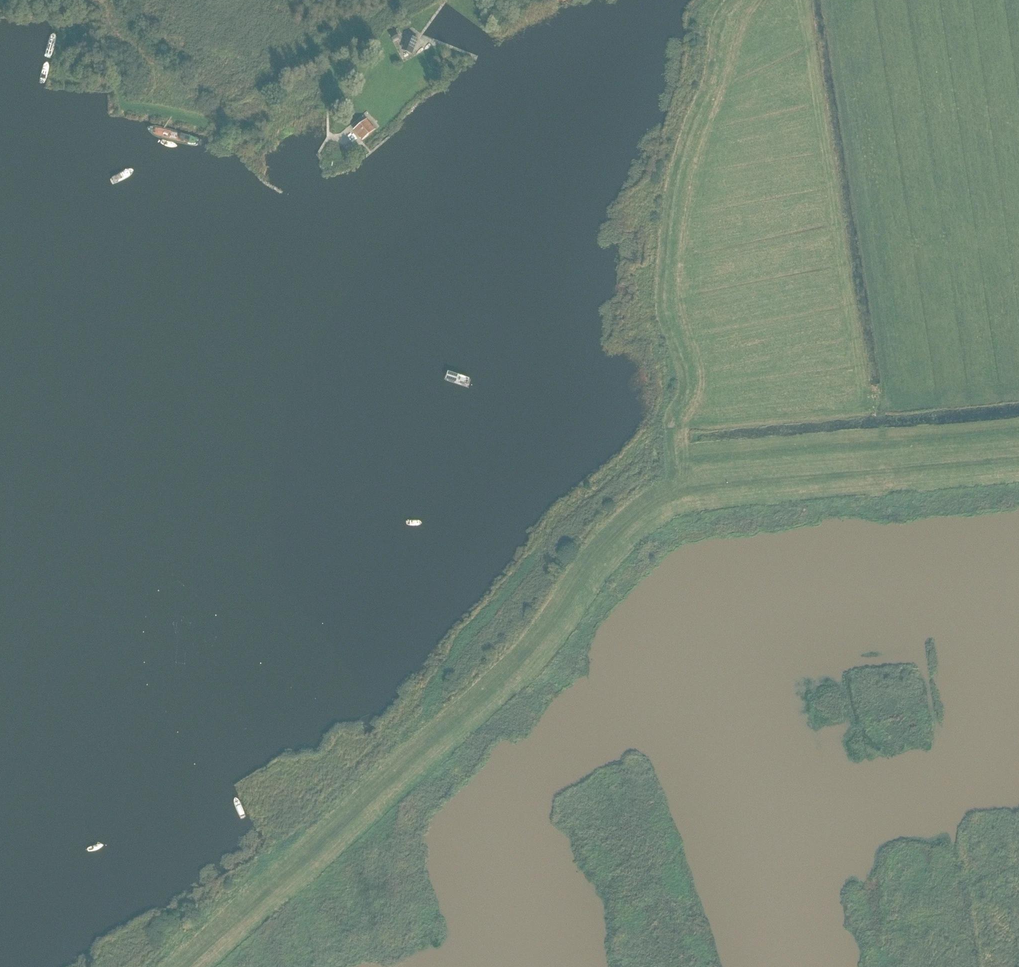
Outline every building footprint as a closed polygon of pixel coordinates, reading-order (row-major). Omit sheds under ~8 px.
[(396,34),(389,37),(391,42),(398,39),(396,34)] [(407,36),(403,46),(413,50),(417,40),(407,36)] [(361,141),(374,130),(366,120),(352,130),(361,141)]
